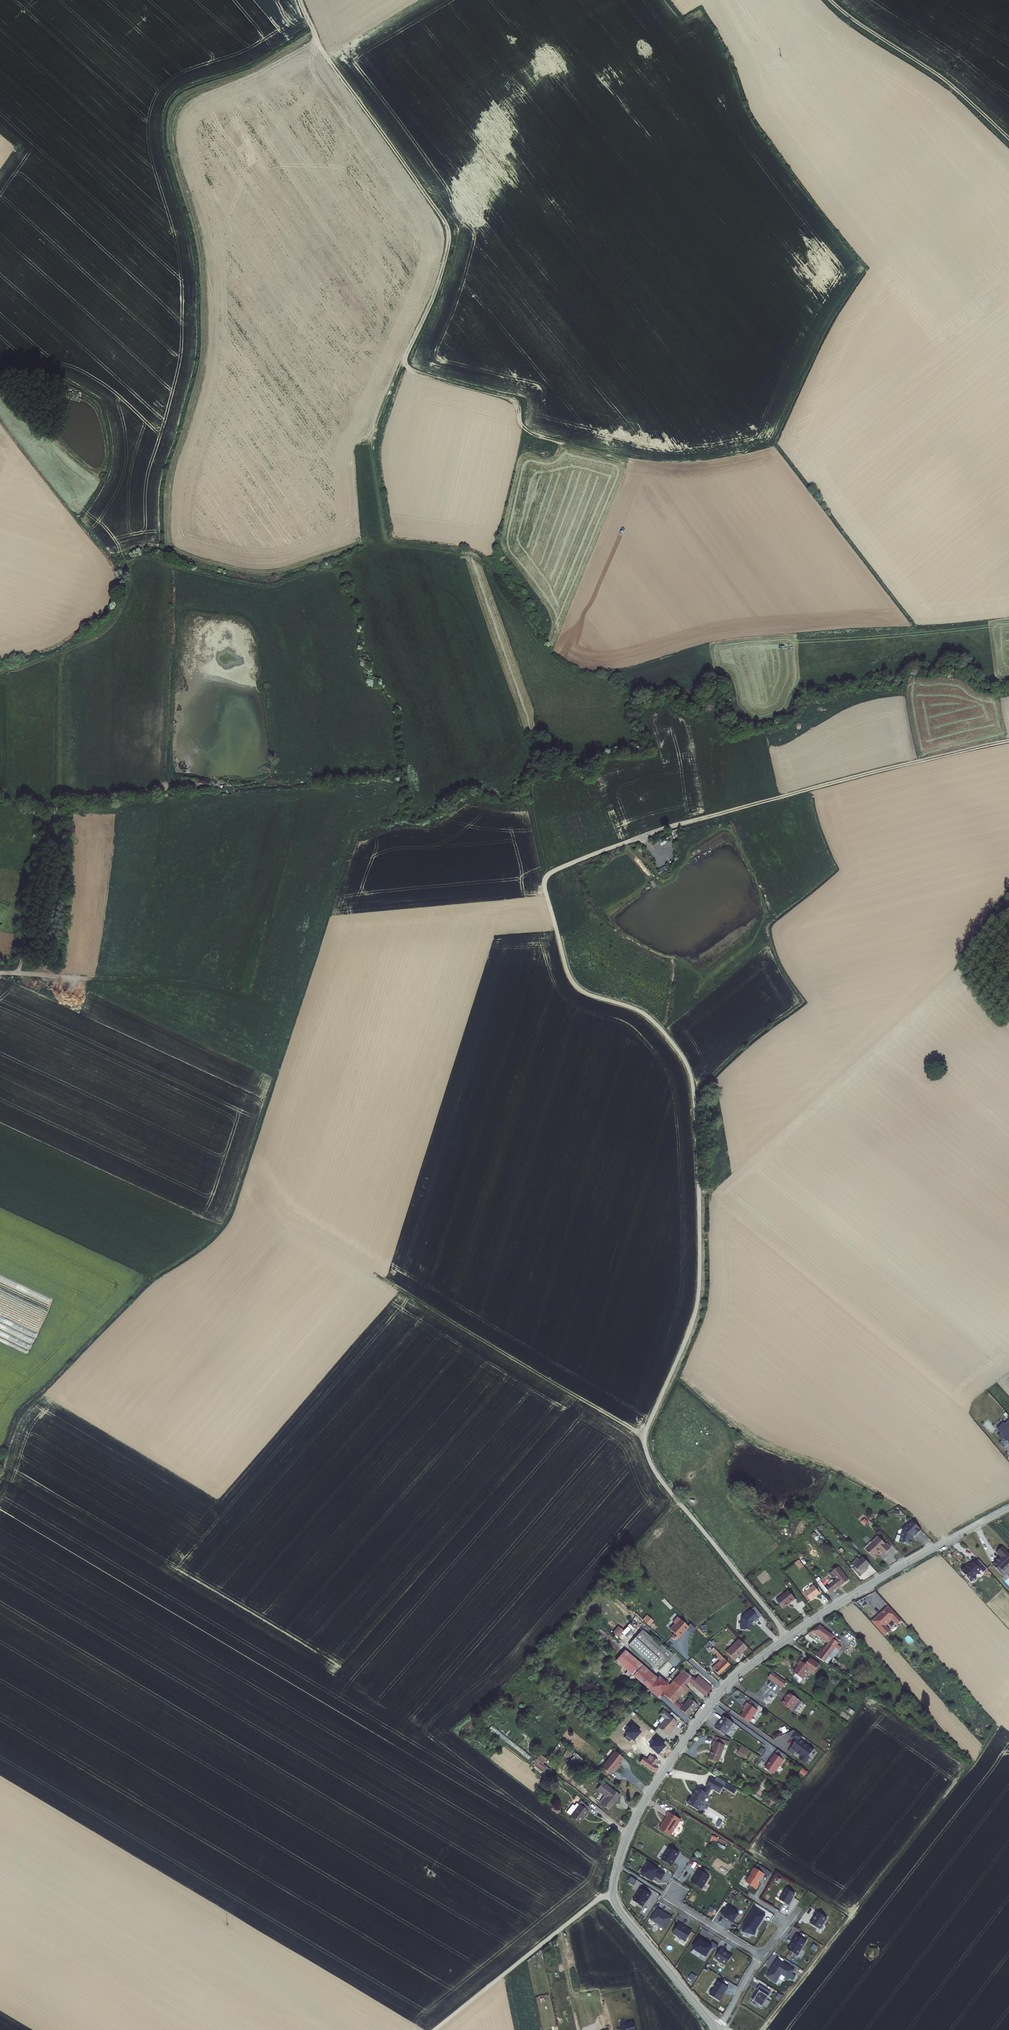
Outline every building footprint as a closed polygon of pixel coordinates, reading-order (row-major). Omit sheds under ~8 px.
[(1008,1420),(1004,1424),(1003,1423),(997,1429),(1000,1433),(997,1436),(1002,1441),(1003,1439),(1007,1444),(1008,1442),(1008,1421),(1008,1420)] [(1003,1439),(1002,1441),(999,1443),(1003,1448),(1007,1444),(1003,1439)] [(922,1531),(913,1521),(904,1530),(902,1536),(898,1535),(896,1540),(900,1542),(911,1546),(913,1540),(912,1540),(913,1535),(915,1534),(917,1536),(922,1531)] [(887,1553),(891,1549),(878,1536),(872,1542),(873,1543),(865,1550),(875,1559),(882,1552),(880,1551),(883,1548),(887,1553)] [(1003,1548),(997,1553),(1002,1559),(997,1563),(997,1562),(992,1566),(1001,1576),(1008,1568),(1008,1554),(1003,1548)] [(805,1564),(800,1558),(796,1561),(801,1567),(805,1564)] [(872,1565),(864,1558),(859,1563),(856,1560),(853,1563),(857,1567),(862,1574),(863,1575),(867,1571),(866,1570),(872,1565)] [(987,1569),(978,1560),(974,1563),(973,1562),(970,1565),(967,1568),(966,1567),(965,1566),(961,1571),(971,1582),(973,1582),(975,1580),(976,1578),(974,1576),(981,1570),(983,1573),(987,1569)] [(829,1586),(828,1587),(832,1593),(834,1592),(851,1580),(841,1566),(834,1571),(839,1578),(829,1586)] [(816,1587),(807,1594),(814,1602),(823,1595),(816,1587)] [(790,1591),(778,1601),(784,1609),(791,1604),(792,1605),(797,1601),(790,1591)] [(857,1602),(863,1610),(869,1605),(863,1597),(857,1602)] [(901,1621),(888,1606),(871,1621),(884,1636),(890,1631),(885,1626),(892,1619),(897,1624),(901,1621)] [(754,1607),(751,1610),(758,1618),(761,1616),(754,1607)] [(754,1622),(758,1619),(758,1618),(751,1610),(743,1616),(744,1616),(742,1618),(741,1629),(751,1630),(751,1624),(752,1622),(754,1621),(754,1622)] [(642,1618),(649,1625),(654,1620),(647,1613),(642,1618)] [(611,1619),(608,1622),(613,1628),(617,1625),(611,1619)] [(688,1630),(689,1629),(688,1627),(679,1619),(674,1624),(676,1626),(671,1631),(675,1635),(673,1638),(677,1641),(688,1630)] [(691,1624),(688,1627),(689,1629),(688,1630),(691,1634),(696,1629),(691,1624)] [(624,1630),(619,1626),(614,1631),(619,1636),(624,1630)] [(823,1649),(818,1657),(825,1661),(829,1656),(831,1652),(834,1654),(837,1649),(835,1647),(837,1644),(830,1640),(833,1636),(830,1634),(830,1633),(826,1630),(820,1626),(813,1631),(830,1643),(826,1649),(825,1648),(824,1650),(823,1649)] [(660,1646),(643,1630),(630,1645),(653,1666),(656,1663),(661,1667),(672,1655),(662,1645),(660,1646)] [(833,1635),(830,1633),(830,1634),(833,1636),(830,1640),(837,1644),(835,1647),(837,1649),(834,1654),(831,1652),(829,1656),(831,1657),(833,1658),(841,1647),(837,1645),(838,1643),(837,1642),(839,1640),(833,1635)] [(741,1653),(746,1647),(739,1639),(726,1652),(734,1660),(741,1653)] [(624,1650),(615,1660),(647,1689),(653,1682),(646,1676),(649,1672),(645,1668),(642,1672),(632,1663),(636,1659),(632,1656),(631,1657),(624,1650)] [(719,1676),(730,1666),(716,1651),(712,1655),(719,1662),(712,1669),(719,1676)] [(798,1665),(793,1672),(803,1679),(809,1670),(813,1674),(820,1665),(810,1658),(806,1665),(800,1661),(798,1665)] [(834,1658),(830,1664),(834,1667),(838,1661),(834,1658)] [(636,1659),(632,1663),(642,1672),(645,1668),(636,1659)] [(668,1686),(661,1694),(671,1703),(681,1693),(684,1695),(688,1691),(685,1687),(689,1683),(703,1697),(711,1689),(698,1677),(695,1681),(693,1679),(694,1677),(688,1670),(685,1672),(683,1670),(668,1686)] [(649,1672),(646,1676),(653,1682),(656,1679),(649,1672)] [(781,1686),(784,1681),(772,1672),(768,1677),(781,1686)] [(661,1694),(668,1686),(658,1676),(656,1679),(653,1682),(647,1689),(657,1698),(661,1694)] [(782,1704),(790,1709),(797,1699),(789,1693),(782,1704)] [(799,1700),(797,1699),(790,1709),(792,1711),(799,1700)] [(697,1707),(689,1701),(680,1711),(687,1718),(697,1707)] [(746,1710),(741,1717),(749,1723),(758,1710),(747,1703),(744,1708),(746,1710)] [(678,1724),(670,1716),(665,1711),(661,1715),(667,1720),(659,1729),(668,1737),(674,1730),(673,1729),(678,1724)] [(678,1724),(680,1721),(673,1714),(670,1716),(678,1724)] [(734,1723),(724,1716),(722,1720),(722,1721),(716,1729),(725,1735),(729,1729),(730,1730),(733,1726),(732,1725),(734,1723)] [(632,1725),(625,1732),(627,1734),(624,1737),(629,1742),(632,1739),(633,1740),(640,1732),(632,1725)] [(659,1729),(656,1733),(665,1741),(668,1737),(659,1729)] [(800,1740),(803,1736),(796,1731),(791,1737),(796,1741),(789,1751),(794,1755),(796,1752),(802,1756),(800,1760),(805,1764),(810,1757),(809,1757),(814,1749),(800,1740)] [(643,1752),(654,1740),(649,1735),(638,1747),(643,1752)] [(719,1742),(715,1741),(713,1740),(712,1745),(714,1746),(709,1759),(718,1762),(724,1744),(727,1745),(729,1741),(721,1738),(719,1742)] [(665,1746),(657,1739),(650,1746),(657,1754),(665,1746)] [(744,1758),(748,1751),(740,1746),(736,1753),(744,1758)] [(614,1750),(607,1759),(618,1767),(620,1764),(618,1763),(622,1757),(614,1750)] [(773,1774),(784,1760),(775,1754),(765,1768),(773,1774)] [(587,1762),(578,1755),(573,1760),(582,1768),(587,1762)] [(647,1759),(643,1757),(640,1762),(655,1773),(659,1767),(657,1766),(655,1765),(656,1763),(658,1760),(653,1757),(651,1760),(648,1758),(647,1759)] [(607,1759),(601,1767),(609,1774),(613,1768),(615,1770),(618,1767),(607,1759)] [(543,1765),(542,1763),(538,1768),(547,1775),(551,1771),(543,1765)] [(712,1789),(721,1794),(725,1787),(712,1779),(707,1786),(708,1786),(712,1789)] [(725,1787),(727,1784),(719,1779),(717,1782),(725,1787)] [(606,1784),(600,1791),(608,1798),(603,1805),(610,1811),(621,1797),(606,1784)] [(705,1792),(698,1788),(695,1794),(694,1793),(692,1796),(693,1796),(692,1798),(691,1798),(687,1804),(698,1811),(702,1805),(702,1803),(707,1794),(705,1792)] [(579,1810),(574,1806),(568,1813),(582,1824),(590,1814),(588,1813),(591,1809),(582,1802),(579,1806),(581,1807),(579,1810)] [(680,1820),(668,1812),(666,1816),(667,1816),(664,1822),(663,1824),(662,1824),(659,1829),(670,1836),(680,1820)] [(676,1860),(680,1853),(669,1847),(661,1859),(671,1865),(675,1859),(676,1860)] [(648,1864),(642,1875),(652,1881),(655,1876),(662,1880),(666,1874),(659,1870),(658,1870),(648,1864)] [(746,1883),(757,1889),(760,1883),(759,1883),(765,1874),(754,1868),(751,1873),(752,1874),(746,1883)] [(709,1876),(699,1870),(696,1874),(697,1875),(696,1877),(695,1876),(691,1882),(701,1889),(709,1876)] [(634,1886),(637,1881),(631,1877),(628,1882),(634,1886)] [(647,1901),(652,1895),(641,1888),(633,1901),(643,1907),(646,1901),(647,1901)] [(795,1894),(787,1889),(780,1900),(789,1906),(793,1900),(792,1900),(795,1894)] [(733,1923),(738,1914),(730,1909),(731,1908),(727,1905),(721,1914),(725,1917),(733,1923)] [(758,1927),(765,1915),(754,1908),(744,1925),(742,1932),(753,1935),(755,1929),(757,1926),(758,1927)] [(672,1918),(658,1909),(651,1920),(665,1929),(672,1918)] [(819,1930),(827,1918),(817,1912),(814,1916),(815,1917),(810,1924),(819,1930)] [(685,1943),(692,1932),(679,1924),(672,1934),(685,1943)] [(796,1935),(791,1944),(788,1950),(797,1956),(806,1941),(796,1935)] [(711,1947),(716,1950),(718,1946),(712,1942),(710,1946),(699,1939),(693,1948),(706,1956),(711,1947)] [(869,1948),(869,1957),(874,1957),(874,1950),(877,1950),(877,1948),(869,1948)] [(725,1951),(721,1949),(715,1958),(726,1965),(732,1956),(725,1952),(725,1951)] [(789,1979),(794,1970),(777,1959),(772,1969),(772,1970),(771,1971),(768,1977),(772,1979),(772,1980),(777,1984),(783,1975),(789,1979)] [(718,1981),(709,1995),(718,2001),(724,1992),(725,1992),(728,1988),(718,1981)] [(770,1997),(772,1993),(762,1987),(759,1991),(760,1992),(754,2002),(755,2002),(754,2004),(758,2007),(759,2006),(764,2009),(771,1998),(770,1997)]
